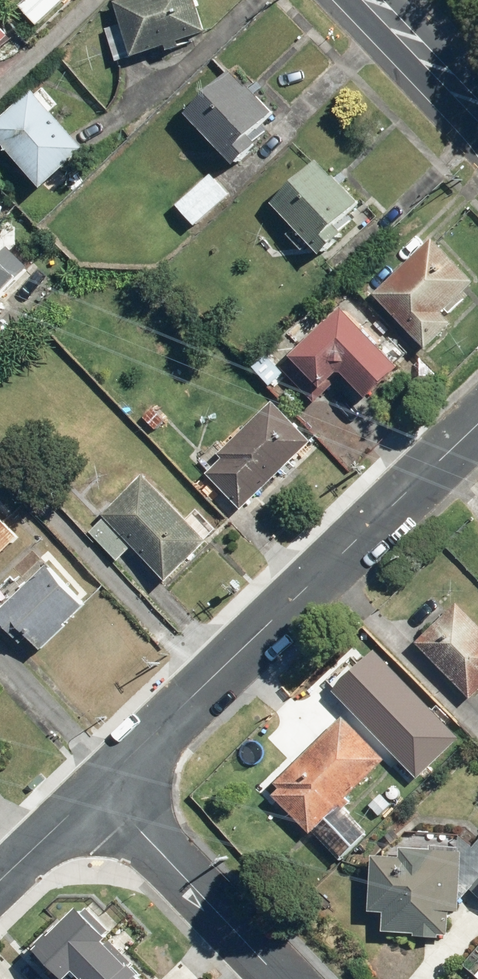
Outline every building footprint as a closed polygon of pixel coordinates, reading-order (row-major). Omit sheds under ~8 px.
[(22,3),(42,24),(67,0),(26,0),(22,3)] [(127,21),(108,28),(118,60),(167,44),(169,51),(192,43),(191,40),(214,32),(203,0),(120,0),(127,21)] [(21,33),(0,11),(0,52),(21,33)] [(237,66),(191,110),(242,163),(266,140),(258,131),(280,111),(237,66)] [(0,115),(0,150),(40,191),(84,149),(26,90),(0,115)] [(322,154),(277,200),(301,223),(291,234),(308,251),(318,241),(328,251),(350,228),(344,222),(367,199),(322,154)] [(235,194),(214,172),(178,205),(199,228),(235,194)] [(378,293),(432,346),(458,320),(449,312),(477,283),(477,274),(437,234),(378,293)] [(18,281),(0,263),(0,298),(18,281)] [(353,302),(287,357),(323,393),(345,372),(371,398),(414,355),(391,332),(387,336),(353,302)] [(221,460),(211,470),(247,508),(319,441),(280,398),(218,456),(221,460)] [(151,472),(107,512),(172,578),(223,527),(204,508),(196,516),(151,472)] [(0,508),(0,559),(26,533),(0,508)] [(0,611),(0,617),(24,642),(30,636),(43,649),(93,600),(56,561),(29,586),(18,574),(0,592),(0,605),(3,608),(0,611)] [(421,641),(477,697),(477,696),(477,618),(461,601),(421,641)] [(457,734),(373,651),(331,693),(415,776),(457,734)] [(265,792),(308,834),(309,832),(337,861),(365,833),(337,805),(384,758),(341,715),(265,792)] [(466,909),(466,895),(476,885),(477,886),(477,844),(468,833),(454,846),(411,845),(411,851),(379,850),(378,910),(390,910),(389,932),(455,933),(455,909),(466,909)] [(86,911),(32,962),(48,978),(74,978),(75,978),(77,978),(138,978),(100,940),(107,933),(86,911)] [(467,964),(477,973),(477,952),(467,964)]
